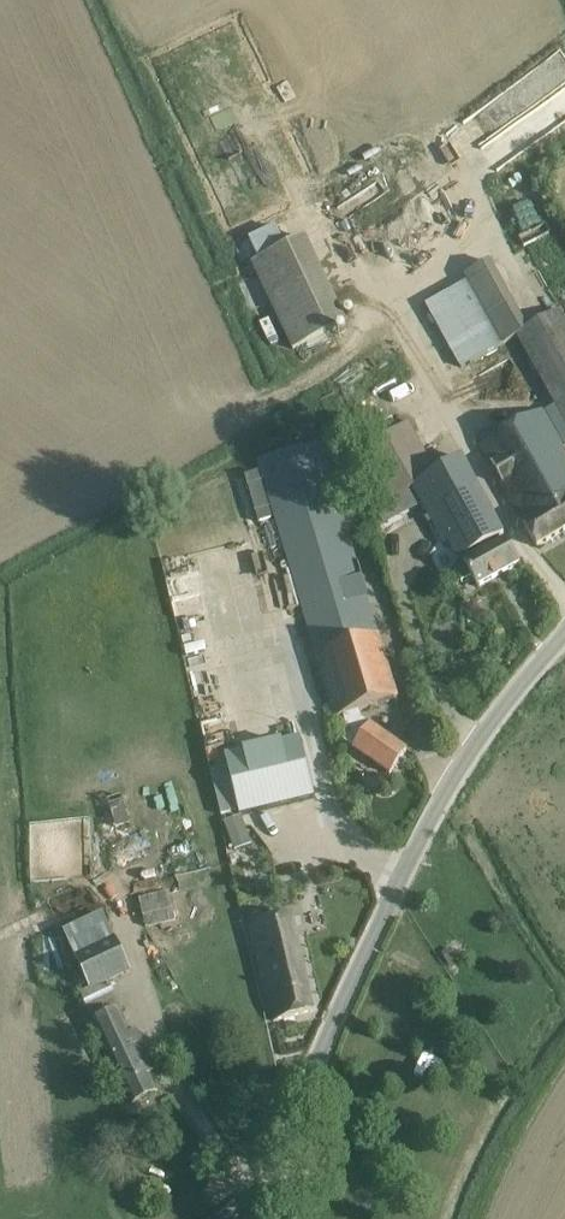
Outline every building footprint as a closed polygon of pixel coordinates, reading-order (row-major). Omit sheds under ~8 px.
[(291,348),(347,324),(306,240),(288,249),(277,225),(249,238),(259,258),(252,261),(291,348)] [(538,550),(560,534),(564,531),(564,457),(561,450),(564,447),(564,316),(561,309),(528,328),(490,260),(468,272),(471,278),(425,304),(459,367),(522,332),(561,404),(543,414),(542,411),(480,446),(538,550)] [(448,540),(461,564),(453,568),(462,583),(472,577),(477,587),(520,563),(506,539),(482,552),(479,548),(504,534),(462,459),(436,473),(407,422),(354,451),(382,501),(368,510),(382,535),(406,522),(403,516),(415,509),(403,488),(410,484),(442,543),(448,540)] [(345,742),(370,760),(390,774),(406,750),(362,719),(360,711),(397,700),(321,443),(257,462),(315,655),(319,654),(338,718),(344,716),(350,735),(345,742)] [(258,473),(245,477),(259,523),(272,519),(258,473)] [(189,597),(174,600),(183,647),(198,644),(189,597)] [(332,704),(323,707),(327,719),(336,716),(332,704)] [(306,726),(221,747),(237,813),(322,793),(306,726)] [(121,797),(94,804),(100,826),(127,818),(121,797)] [(224,822),(234,852),(252,845),(242,816),(224,822)] [(144,929),(176,921),(168,891),(138,899),(144,929)] [(90,1020),(118,1008),(108,983),(130,974),(103,912),(62,932),(89,991),(78,994),(90,1020)] [(291,916),(250,926),(273,1022),(314,1012),(291,916)] [(450,947),(440,953),(450,968),(459,962),(450,947)] [(93,1020),(122,1083),(133,1105),(157,1093),(149,1076),(155,1073),(136,1032),(130,1035),(118,1009),(93,1020)]
